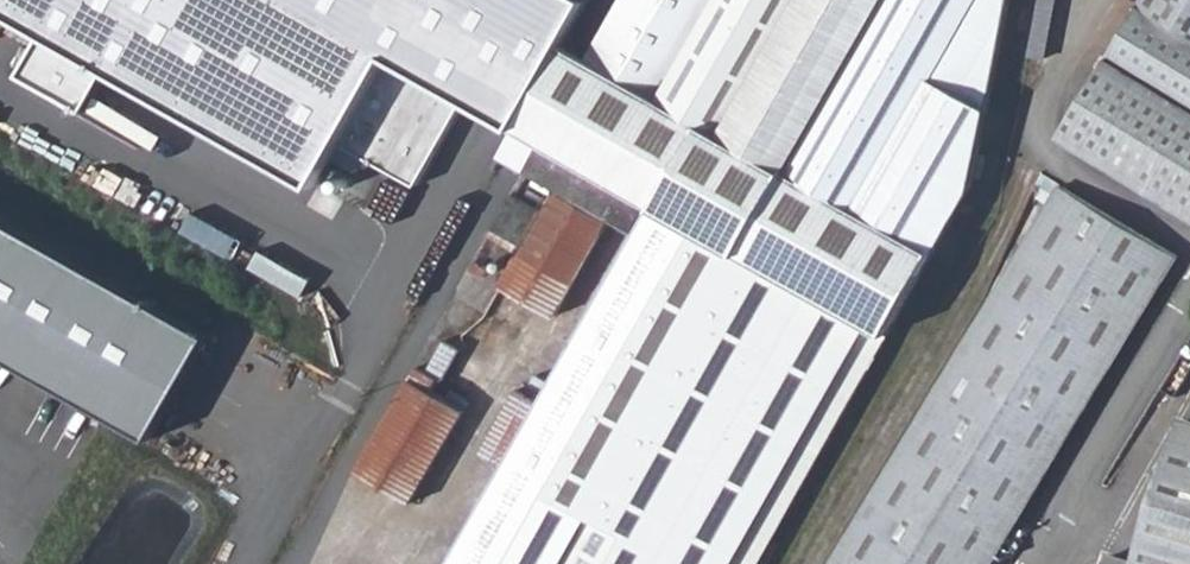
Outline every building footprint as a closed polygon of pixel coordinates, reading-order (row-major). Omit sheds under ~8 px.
[(517,127),(547,74),(563,45),(588,0),(0,0),(0,5),(45,31),(20,75),(85,111),(110,67),(319,185),(343,142),(418,185),(468,98),(517,127)] [(590,60),(578,80),(601,93),(597,101),(877,252),(1005,17),(1009,0),(623,0),(590,60)] [(1049,42),(1056,0),(1038,0),(1030,38),(1049,42)] [(1061,136),(1189,215),(1189,0),(1144,0),(1061,136)] [(970,187),(1005,17),(877,252),(920,275),(970,187)] [(547,74),(597,101),(601,93),(578,80),(590,60),(563,45),(547,74)] [(544,142),(567,154),(597,101),(547,74),(517,127),(544,142)] [(544,142),(530,168),(642,232),(455,563),(758,563),(920,275),(877,252),(597,101),(567,154),(544,142)] [(530,168),(544,142),(517,127),(502,153),(530,168)] [(1177,257),(1059,186),(830,563),(992,563),(1177,257)] [(553,192),(543,210),(519,254),(501,287),(554,316),(606,222),(553,192)] [(490,237),(519,254),(543,210),(514,194),(490,237)] [(159,451),(216,350),(0,227),(0,361),(159,451)] [(417,367),(356,471),(410,503),(464,411),(432,392),(439,380),(417,367)] [(512,460),(542,400),(518,389),(489,449),(512,460)] [(1177,422),(1133,563),(1189,563),(1189,426),(1177,422)]
